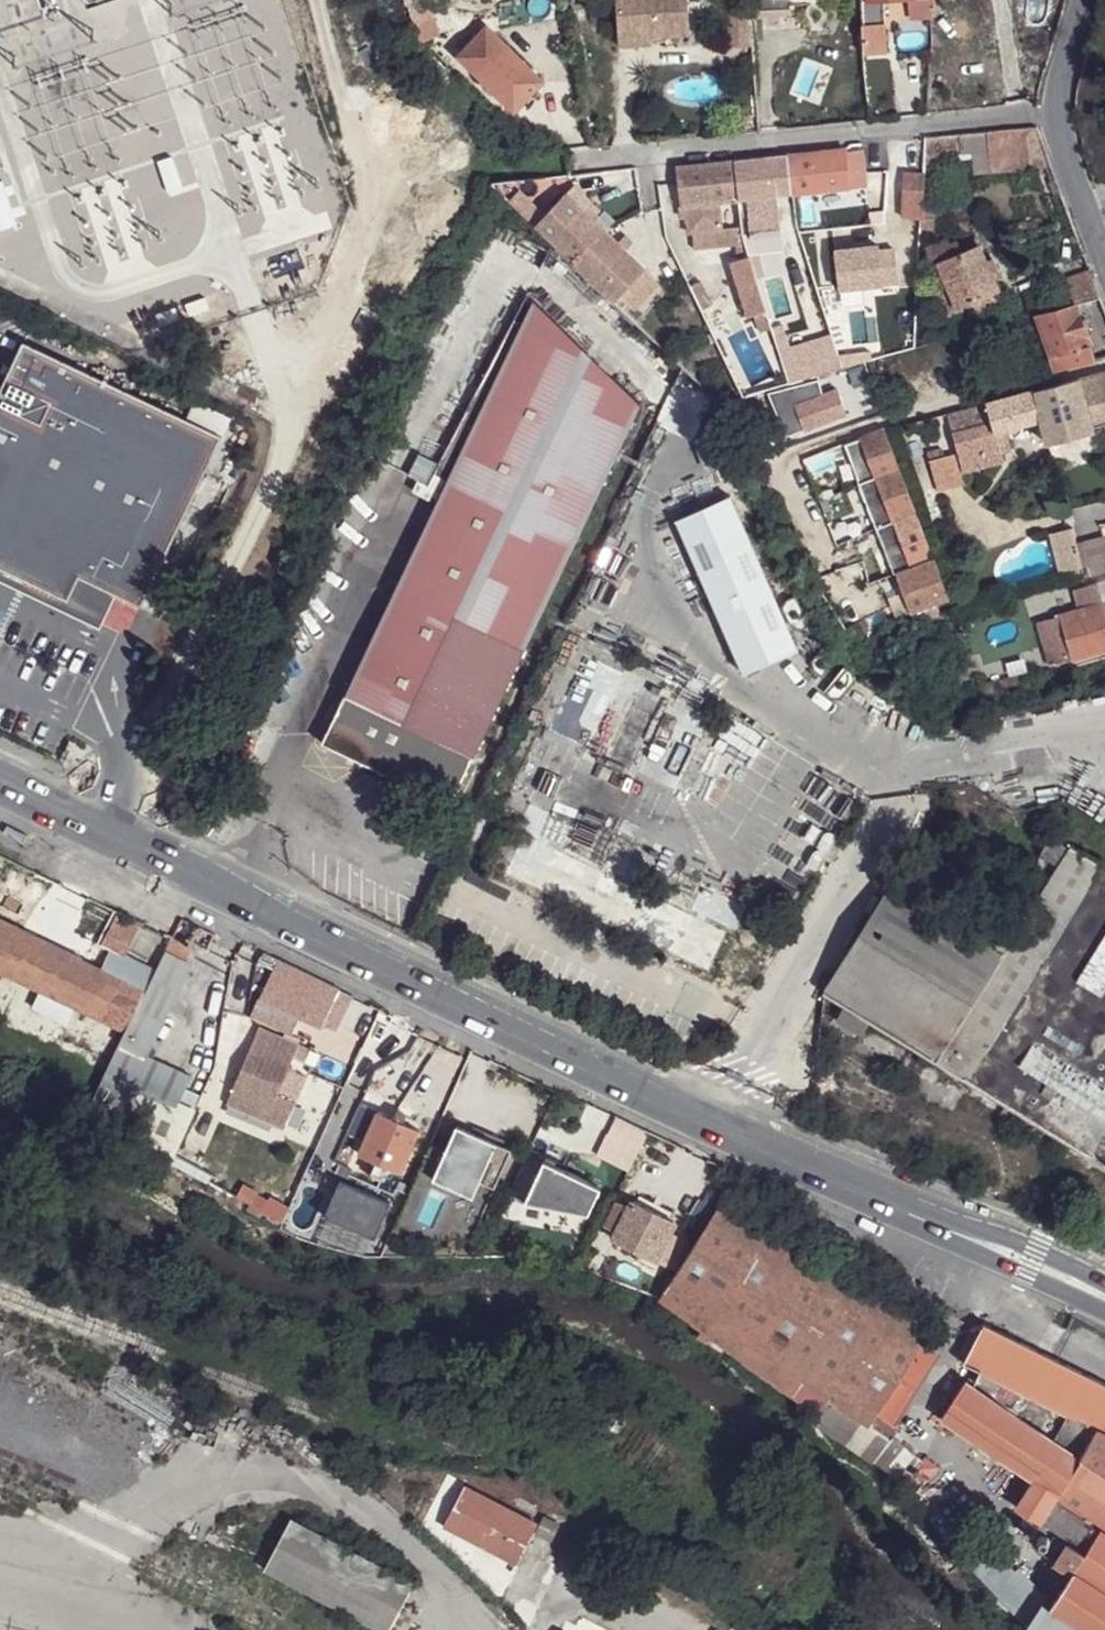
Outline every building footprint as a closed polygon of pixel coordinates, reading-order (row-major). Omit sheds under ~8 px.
[(620,37),(650,35),(650,28),(690,26),(688,0),(617,0),(620,37)] [(731,10),(746,9),(748,27),(783,24),(783,7),(846,2),(846,0),(730,0),(731,10)] [(864,54),(886,53),(882,0),(886,0),(860,0),(864,54)] [(905,20),(915,19),(927,19),(926,11),(928,0),(903,0),(905,20)] [(746,9),(725,11),(727,51),(749,50),(748,27),(746,9)] [(505,13),(494,17),(502,39),(514,33),(505,13)] [(927,38),(927,19),(915,19),(915,36),(927,38)] [(477,78),(514,112),(533,93),(542,83),(505,48),(486,29),(476,38),(472,35),(454,54),(478,77),(477,78)] [(536,97),(533,93),(514,112),(518,116),(536,97)] [(1049,167),(1035,129),(1017,131),(1022,155),(1027,154),(1029,170),(1049,167)] [(985,134),(957,136),(959,155),(986,153),(985,134)] [(957,136),(925,139),(924,159),(959,155),(957,136)] [(792,195),(850,188),(845,154),(845,150),(789,157),(792,195)] [(861,152),(845,154),(850,188),(865,188),(861,152)] [(172,157),(157,163),(168,194),(183,188),(172,157)] [(792,195),(789,157),(733,162),(738,196),(739,202),(792,195)] [(733,162),(678,169),(674,169),(681,220),(685,219),(686,230),(692,229),(720,226),(717,198),(738,196),(733,162)] [(922,203),(923,175),(901,174),(899,220),(922,221),(922,209),(922,203)] [(0,182),(0,230),(17,225),(2,181),(0,182)] [(595,219),(600,214),(604,209),(577,185),(568,195),(595,219)] [(522,214),(575,266),(608,231),(568,195),(556,208),(542,194),(522,214)] [(595,219),(608,231),(615,227),(600,214),(595,219)] [(693,242),(744,237),(742,224),(720,226),(692,229),(693,242)] [(972,227),(924,247),(934,267),(939,265),(981,248),(972,227)] [(920,251),(921,230),(913,230),(912,251),(920,251)] [(608,231),(575,266),(615,304),(620,299),(636,282),(643,274),(648,269),(608,231)] [(981,248),(939,265),(946,282),(959,309),(973,304),(998,292),(981,248)] [(1094,359),(1074,305),(1094,300),(1083,271),(1050,283),(1059,309),(1035,316),(1057,370),(1094,359)] [(765,311),(752,272),(730,278),(743,317),(765,311)] [(655,285),(643,274),(636,282),(647,293),(655,285)] [(946,282),(932,288),(944,315),(959,309),(946,282)] [(998,292),(973,304),(978,316),(1004,305),(998,292)] [(437,495),(322,735),(448,796),(640,397),(534,294),(523,318),(440,488),(437,495)] [(25,337),(0,388),(0,563),(69,596),(80,572),(142,601),(223,431),(25,337)] [(1034,393),(1040,421),(1046,445),(1090,432),(1089,428),(1086,419),(1104,414),(1104,372),(1095,375),(1078,380),(1034,393)] [(772,389),(762,392),(769,419),(794,412),(793,408),(813,402),(805,379),(789,384),(772,389)] [(1034,393),(986,405),(949,414),(957,450),(944,454),(930,458),(938,489),(966,481),(963,469),(995,461),(993,451),(992,446),(1010,441),(1008,430),(1040,421),(1034,393)] [(1086,419),(1089,428),(1104,424),(1104,414),(1086,419)] [(885,431),(861,440),(865,448),(875,477),(898,468),(885,431)] [(993,451),(1012,447),(1010,441),(992,446),(993,451)] [(930,458),(944,454),(942,446),(927,450),(930,458)] [(893,521),(917,514),(898,468),(875,477),(888,509),(867,517),(872,529),(893,521)] [(682,533),(725,556),(755,500),(712,477),(682,533)] [(931,551),(917,514),(893,521),(911,566),(933,558),(931,551)] [(1091,575),(1080,543),(1076,530),(1050,537),(1063,582),(1091,575)] [(1091,575),(1104,571),(1104,544),(1103,538),(1080,543),(1091,575)] [(933,558),(937,567),(952,561),(946,545),(931,551),(933,558)] [(948,599),(948,598),(937,567),(933,558),(911,566),(896,572),(915,622),(939,616),(935,603),(948,599)] [(1104,604),(1104,582),(1095,585),(1101,605),(1104,604)] [(1104,649),(1104,604),(1101,605),(1095,585),(1079,589),(1082,601),(1074,603),(1077,610),(1057,616),(1071,659),(1104,649)] [(623,676),(583,657),(548,732),(587,751),(582,761),(629,784),(634,774),(673,794),(710,719),(669,699),(672,692),(625,669),(623,676)] [(931,1060),(961,1079),(1095,863),(1068,847),(1064,853),(1005,946),(931,1060)] [(1104,1168),(1104,870),(1095,863),(961,1079),(1002,1104),(1034,1124),(1104,1168)] [(866,1021),(931,1060),(1005,946),(893,878),(820,994),(840,1005),(866,1021)] [(743,909),(696,887),(685,912),(691,915),(690,917),(701,923),(703,920),(731,934),(743,909)] [(104,937),(100,945),(126,959),(136,937),(142,926),(119,915),(114,926),(111,925),(104,937)] [(90,930),(85,938),(95,944),(85,962),(0,918),(0,971),(42,992),(76,1009),(127,1036),(148,993),(156,975),(100,945),(104,937),(90,930)] [(194,946),(177,937),(174,942),(169,950),(188,960),(194,946)] [(169,950),(168,950),(156,975),(148,993),(127,1036),(106,1076),(89,1113),(122,1126),(176,1155),(198,1108),(182,1101),(189,1088),(194,1075),(150,1058),(195,962),(188,960),(169,950)] [(276,955),(257,996),(319,1025),(338,985),(276,955)] [(64,1033),(76,1009),(42,992),(29,1015),(64,1033)] [(866,1021),(840,1005),(830,1022),(856,1037),(866,1021)] [(297,1050),(257,1033),(223,1109),(280,1134),(293,1103),(277,1095),(297,1050)] [(204,1095),(189,1088),(182,1101),(198,1108),(204,1095)] [(1034,1124),(1002,1104),(995,1117),(1027,1136),(1034,1124)] [(379,1113),(360,1154),(400,1173),(419,1132),(407,1126),(413,1114),(401,1108),(395,1120),(379,1113)] [(511,1149),(456,1126),(445,1152),(434,1180),(474,1196),(480,1181),(495,1187),(511,1149)] [(434,1180),(445,1152),(430,1146),(419,1173),(434,1180)] [(542,1150),(525,1190),(584,1214),(601,1174),(542,1150)] [(392,1201),(341,1179),(326,1213),(377,1236),(392,1201)] [(928,1330),(723,1199),(694,1245),(676,1273),(660,1300),(729,1352),(800,1400),(827,1418),(880,1452),(890,1440),(898,1431),(892,1426),(875,1414),(922,1340),(928,1330)] [(614,1241),(659,1264),(675,1235),(680,1225),(635,1201),(631,1208),(619,1201),(607,1224),(619,1231),(614,1241)] [(659,1264),(676,1273),(694,1245),(675,1235),(659,1264)] [(965,1362),(980,1370),(976,1381),(993,1394),(1012,1402),(1019,1393),(1021,1390),(1068,1414),(1104,1433),(1104,1385),(985,1323),(981,1330),(965,1362)] [(875,1414),(892,1426),(940,1351),(922,1340),(875,1414)] [(941,1415),(1035,1480),(1058,1444),(1053,1441),(1039,1429),(1007,1408),(965,1380),(941,1415)] [(1048,1416),(1050,1414),(1019,1393),(1012,1402),(1007,1408),(1039,1429),(1048,1416)] [(1068,1414),(1061,1426),(1053,1441),(1058,1444),(1079,1458),(1053,1499),(1055,1501),(1081,1518),(1098,1528),(1082,1554),(1072,1570),(1104,1592),(1104,1433),(1068,1414)] [(1061,1426),(1048,1416),(1039,1429),(1053,1441),(1061,1426)] [(940,1464),(898,1431),(890,1440),(880,1452),(923,1486),(940,1464)] [(1018,1505),(1040,1522),(1042,1520),(1055,1501),(1053,1499),(1079,1458),(1058,1444),(1035,1480),(1018,1505)] [(465,1486),(444,1525),(516,1563),(537,1524),(465,1486)] [(1055,1501),(1042,1520),(1068,1538),(1081,1518),(1055,1501)] [(1098,1528),(1081,1518),(1068,1538),(1066,1542),(1082,1554),(1098,1528)] [(292,1521),(264,1571),(378,1629),(392,1629),(416,1584),(292,1521)] [(1036,1539),(1038,1543),(1041,1544),(1046,1542),(1048,1538),(1046,1535),(1042,1532),(1038,1534),(1036,1539)] [(1072,1570),(1082,1554),(1066,1542),(1056,1536),(1046,1554),(1072,1570)] [(1072,1570),(1045,1607),(1037,1602),(1019,1629),(1020,1629),(1104,1629),(1104,1592),(1072,1570)] [(577,1629),(601,1629),(582,1620),(577,1629)]
